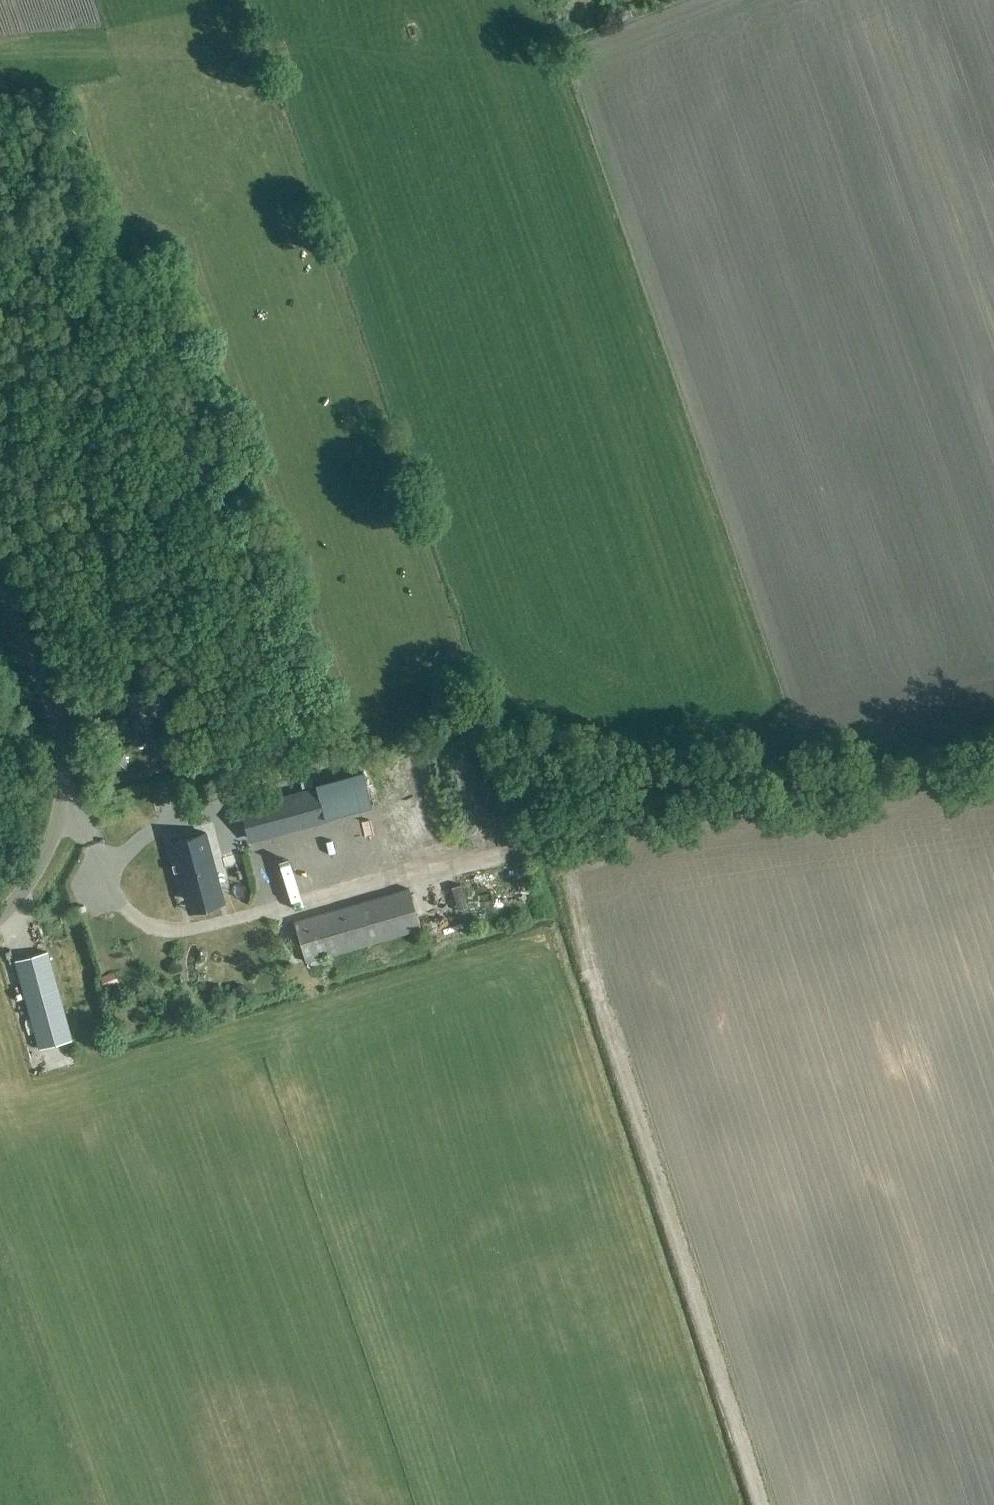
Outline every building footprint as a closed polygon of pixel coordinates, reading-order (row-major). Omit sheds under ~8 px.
[(122,695),(139,745),(157,739),(141,689),(122,695)] [(111,771),(127,768),(124,754),(109,757),(111,771)] [(326,816),(371,804),(362,771),(317,783),(318,789),(326,816)] [(384,811),(386,823),(398,861),(484,836),(468,786),(384,811)] [(327,821),(326,816),(318,789),(241,810),(250,842),(327,821)] [(156,800),(120,811),(143,882),(178,871),(156,800)] [(368,828),(274,855),(285,893),(379,865),(368,828)] [(205,832),(171,842),(177,863),(179,871),(185,896),(220,887),(205,832)] [(471,884),(485,931),(495,928),(481,881),(471,884)] [(410,888),(294,921),(306,962),(421,928),(410,888)] [(68,1024),(49,953),(16,962),(35,1032),(68,1024)] [(233,990),(237,998),(247,991),(242,983),(233,990)] [(69,1040),(71,1050),(91,1045),(89,1035),(69,1040)]
